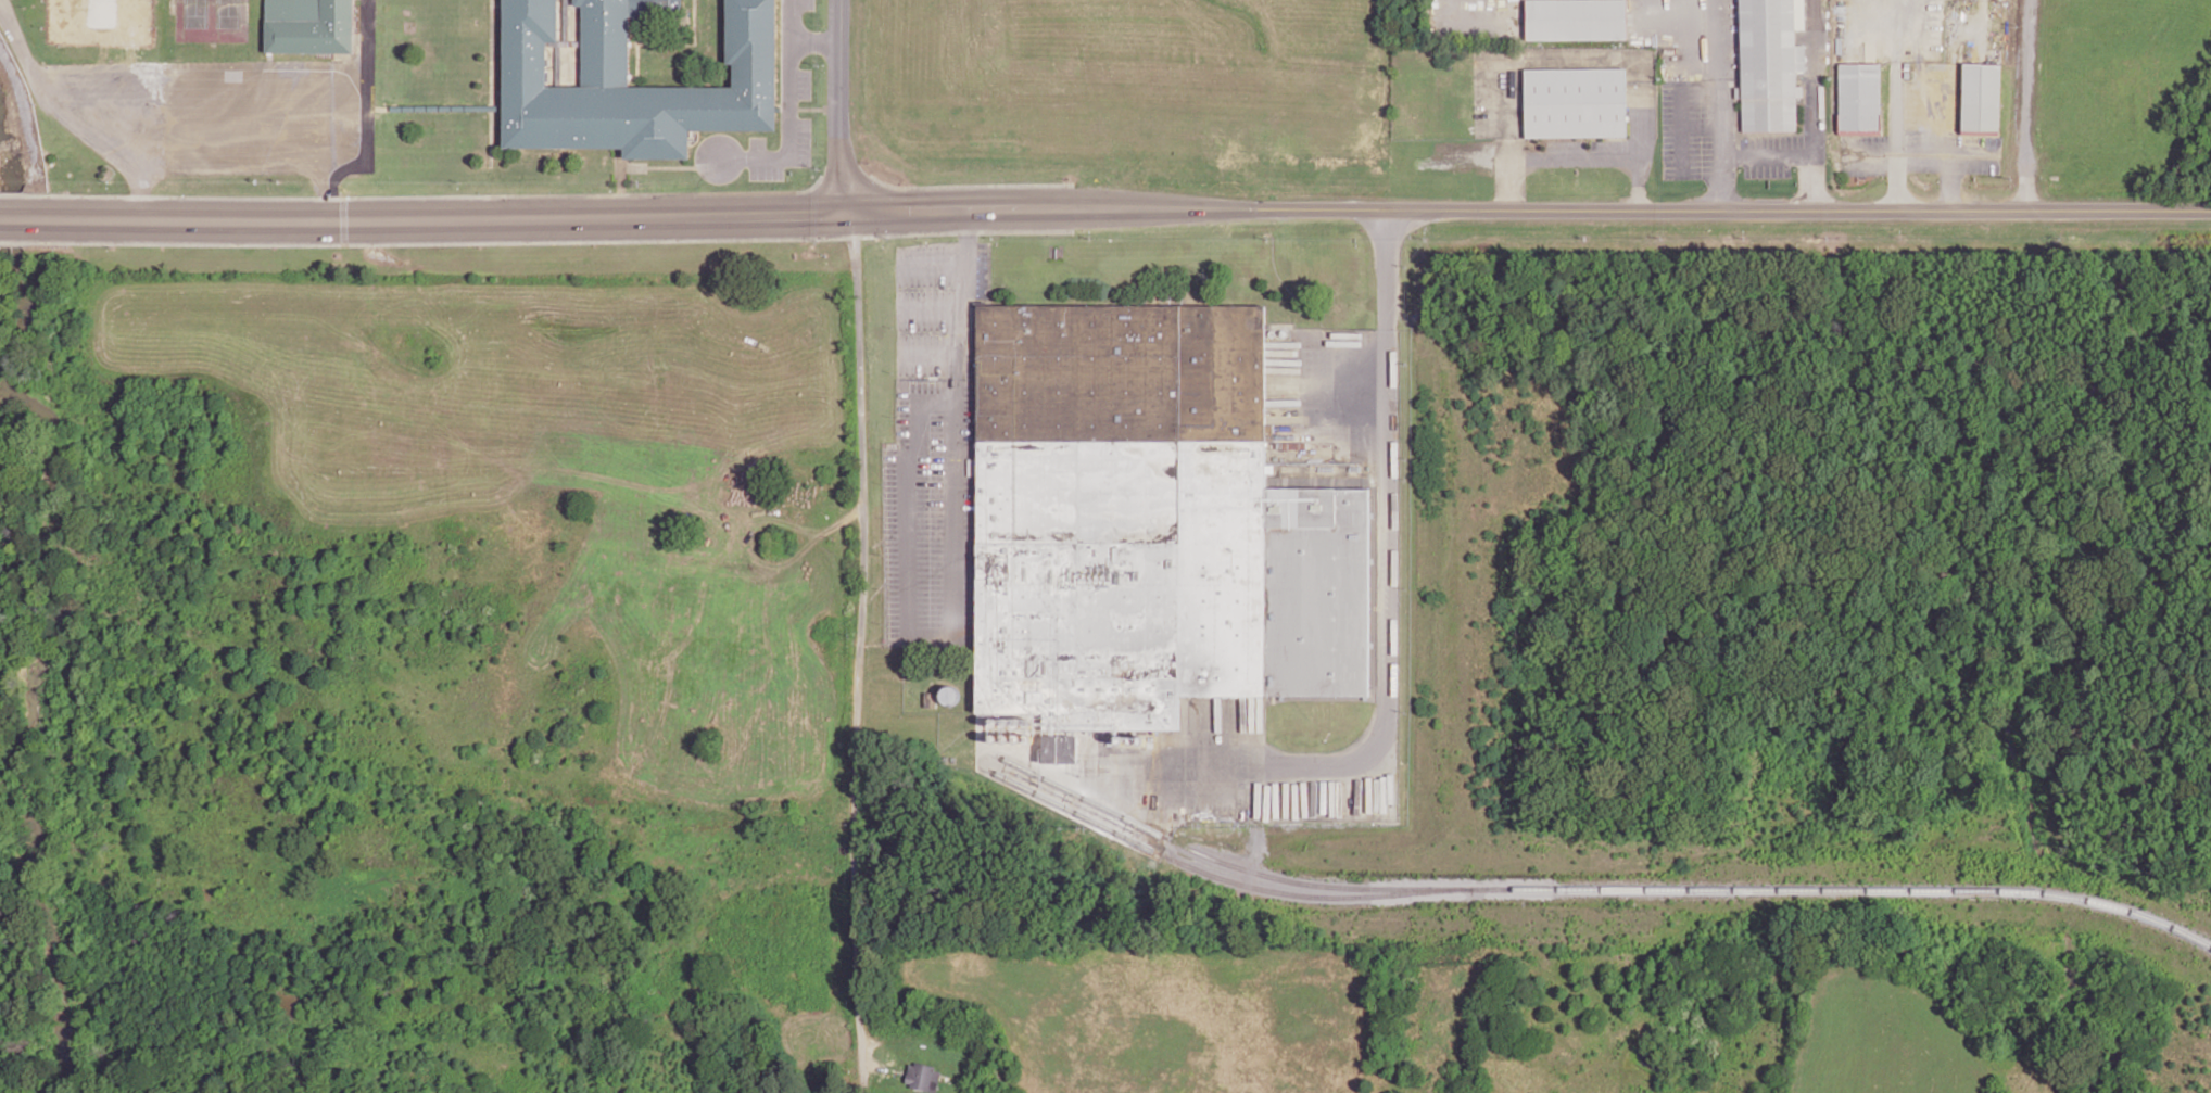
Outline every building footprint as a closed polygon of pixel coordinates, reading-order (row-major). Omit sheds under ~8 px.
[(354,53),(355,0),(267,0),(266,52),(354,53)] [(624,146),(624,158),(690,157),(689,130),(778,129),(776,0),(726,0),(727,63),(733,63),(733,85),(630,87),(629,18),(644,18),(643,13),(682,12),(682,0),(579,0),(580,86),(548,86),(548,42),(560,41),(559,0),(504,0),(506,148),(624,146)] [(1627,39),(1627,0),(1526,0),(1526,40),(1627,39)] [(1797,130),(1796,97),(1803,96),(1802,85),(1796,86),(1796,71),(1806,71),(1805,44),(1795,44),(1795,29),(1804,29),(1804,0),(1740,0),(1742,131),(1797,130)] [(1880,62),(1838,63),(1839,134),(1881,134),(1880,62)] [(1961,133),(1999,134),(2001,64),(1963,63),(1961,133)] [(1524,69),(1525,137),(1626,137),(1626,68),(1524,69)] [(978,307),(1262,306),(1262,488),(1368,487),(1368,696),(1183,696),(1183,728),(1047,729),(1047,708),(981,708),(978,307)] [(905,1081),(911,1082),(910,1085),(937,1091),(942,1070),(934,1068),(935,1065),(915,1060),(914,1065),(909,1064),(905,1081)]
